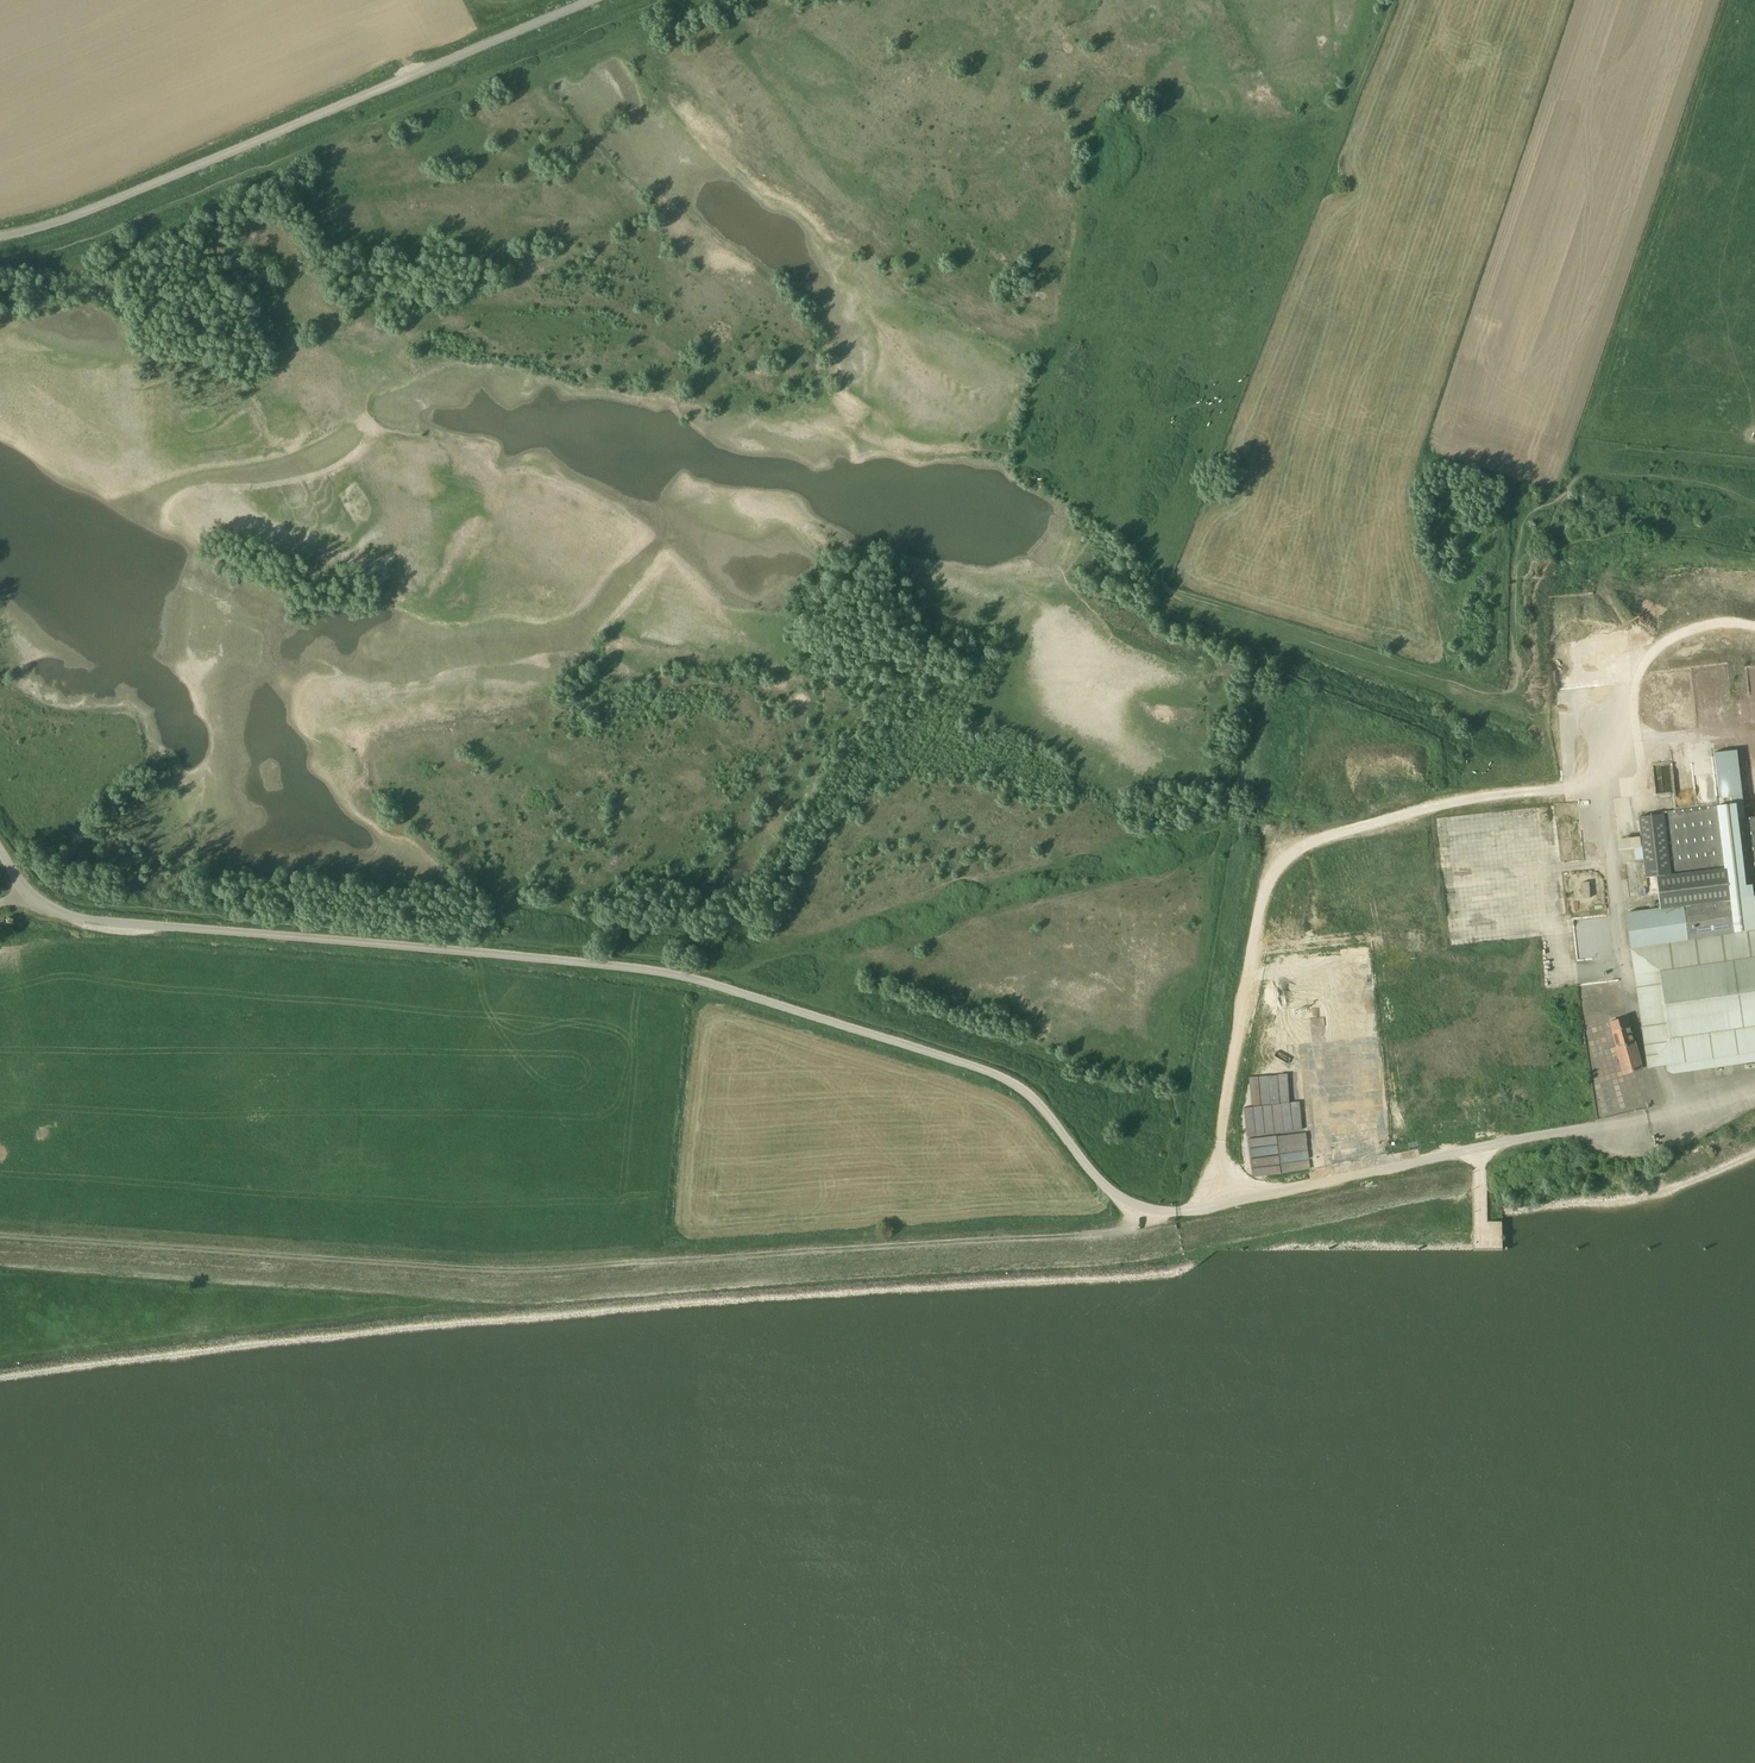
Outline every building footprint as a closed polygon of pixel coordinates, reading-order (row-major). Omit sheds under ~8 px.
[(1745,818),(1737,750),(1714,753),(1720,805),(1664,812),(1665,814),(1639,817),(1647,878),(1656,877),(1660,908),(1626,913),(1631,948),(1630,948),(1638,1001),(1637,1001),(1648,1068),(1666,1066),(1667,1071),(1673,1074),(1754,1062),(1754,816),(1745,818)] [(1448,842),(1447,831),(1439,831),(1439,842),(1448,842)] [(1467,867),(1443,869),(1444,882),(1468,881),(1467,867)] [(1449,920),(1449,929),(1468,928),(1467,919),(1449,920)] [(1615,1041),(1632,1036),(1629,1026),(1627,1017),(1610,1022),(1612,1031),(1615,1041)] [(1620,1061),(1638,1055),(1635,1042),(1634,1042),(1632,1036),(1615,1041),(1617,1047),(1616,1048),(1620,1061)] [(1624,1074),(1642,1069),(1638,1055),(1620,1061),(1624,1074)] [(1713,1117),(1699,1123),(1703,1134),(1717,1128),(1713,1117)]
